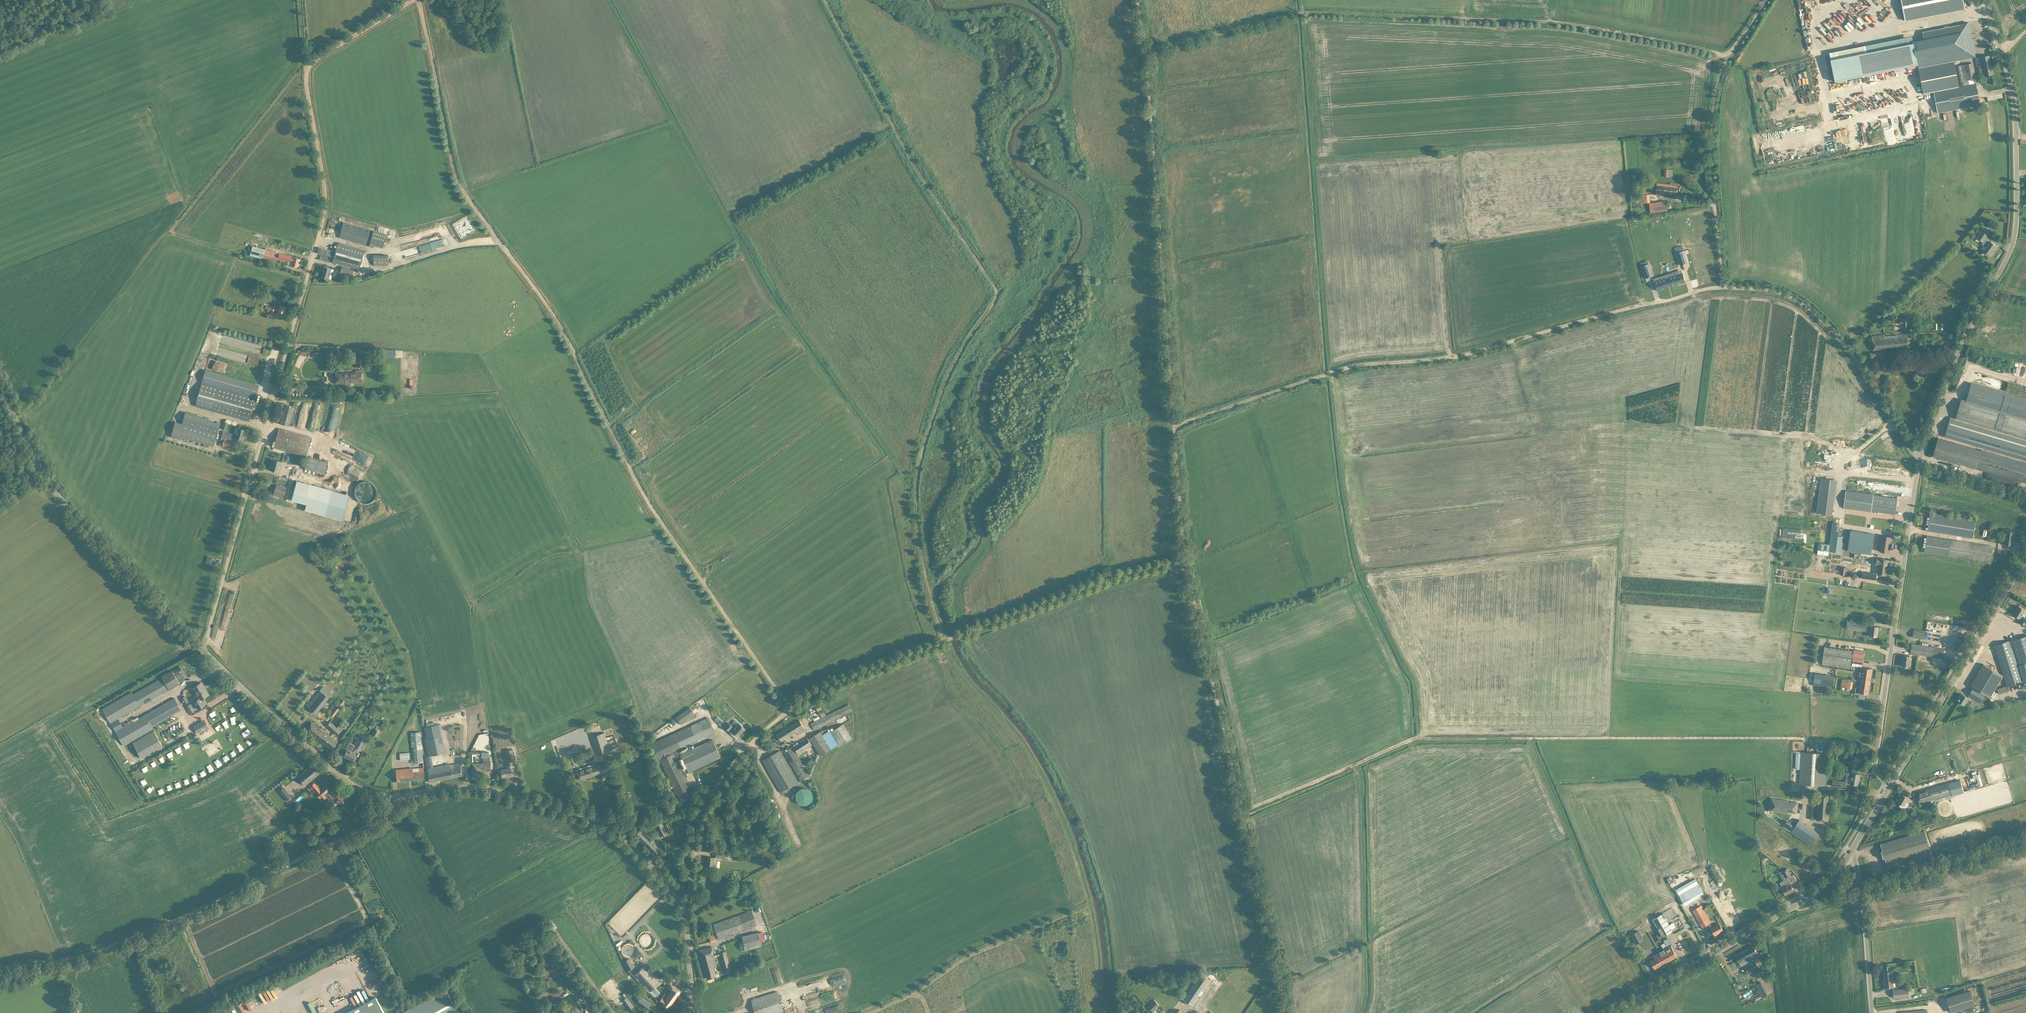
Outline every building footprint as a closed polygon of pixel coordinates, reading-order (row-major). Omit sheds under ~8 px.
[(1963,0),(1901,0),(1905,20),(1960,10),(1965,9),(1963,0)] [(1845,3),(1841,10),(1845,13),(1850,6),(1845,3)] [(1924,39),(1913,42),(1913,43),(1914,44),(1917,64),(1918,66),(1918,68),(1974,57),(1967,24),(1958,26),(1958,29),(1951,31),(1950,27),(1923,33),(1924,39)] [(1914,44),(1831,61),(1835,82),(1918,66),(1917,64),(1914,44)] [(1990,55),(1975,58),(1978,69),(1979,69),(1980,77),(1981,77),(1982,78),(1984,77),(1984,76),(1994,74),(1991,59),(1990,55)] [(1972,63),(1962,65),(1965,80),(1974,78),(1975,78),(1972,63)] [(1980,105),(1976,83),(1969,84),(1966,85),(1964,85),(1933,91),(1937,113),(1938,112),(1943,112),(1980,105)] [(1662,193),(1672,194),(1677,195),(1678,186),(1671,185),(1657,183),(1656,194),(1662,195),(1662,193)] [(1651,214),(1667,212),(1666,201),(1650,203),(1651,214)] [(339,237),(344,238),(356,242),(356,243),(358,243),(358,242),(374,247),(375,242),(384,244),(386,234),(343,222),(339,237)] [(439,226),(418,232),(419,238),(434,234),(434,236),(441,234),(439,226)] [(1984,251),(1986,252),(1990,255),(1997,246),(1990,241),(1986,238),(1990,232),(1984,228),(1976,238),(1983,242),(1988,245),(1984,251)] [(433,241),(436,248),(444,245),(441,238),(433,241)] [(332,262),(337,263),(359,269),(365,250),(337,243),(332,262)] [(320,246),(318,252),(320,253),(333,256),(335,251),(321,247),(320,246)] [(1682,246),(1675,248),(1680,265),(1688,263),(1682,246)] [(254,247),(251,255),(263,259),(276,262),(276,259),(277,258),(264,255),(266,250),(254,247)] [(279,253),(278,259),(287,261),(291,262),(290,265),(292,266),(297,267),(299,258),(292,257),(288,256),(279,253)] [(372,254),(372,265),(387,265),(387,258),(389,258),(389,254),(372,254)] [(1645,262),(1640,263),(1645,278),(1653,276),(1652,275),(1649,264),(1646,265),(1645,262)] [(320,277),(325,278),(329,279),(329,278),(328,278),(330,270),(331,271),(332,268),(323,266),(320,277)] [(340,272),(345,274),(352,276),(354,270),(342,267),(340,272)] [(1672,273),(1668,274),(1672,286),(1685,282),(1683,273),(1673,276),(1672,273)] [(1664,279),(1655,282),(1658,291),(1672,286),(1668,274),(1663,276),(1664,279)] [(1903,323),(1904,332),(1909,332),(1908,317),(1898,318),(1899,324),(1903,323)] [(1884,335),(1877,336),(1872,336),(1873,350),(1908,346),(1907,333),(1902,334),(1902,337),(1895,338),(1895,335),(1884,336),(1884,335)] [(222,335),(217,355),(243,361),(245,360),(251,362),(249,359),(249,358),(250,355),(247,355),(249,350),(237,347),(233,344),(235,343),(236,344),(237,344),(239,347),(241,345),(243,345),(243,346),(247,347),(248,344),(249,345),(250,342),(222,335)] [(382,349),(382,357),(394,358),(395,350),(382,349)] [(341,373),(336,374),(337,383),(342,383),(359,381),(362,381),(362,378),(361,369),(356,369),(356,372),(341,373)] [(259,385),(205,370),(195,405),(249,421),(259,385)] [(1962,399),(1957,418),(2025,438),(2025,398),(1972,382),(1966,400),(1962,399)] [(285,405),(280,424),(285,425),(289,426),(294,408),(285,405)] [(175,421),(171,437),(180,439),(181,437),(214,446),(217,434),(220,423),(208,420),(209,418),(185,412),(182,423),(175,421)] [(1946,436),(2025,461),(2025,441),(1956,420),(1956,419),(1952,417),(1946,436)] [(219,445),(229,448),(233,449),(236,442),(234,441),(236,438),(243,440),(244,434),(245,434),(246,430),(238,428),(236,435),(223,431),(219,445)] [(273,447),(278,449),(306,456),(311,437),(279,428),(273,447)] [(1975,468),(2025,483),(2025,470),(2025,468),(2025,463),(1981,450),(1940,438),(1934,456),(1975,469),(1975,468)] [(344,447),(341,453),(370,468),(373,462),(344,447)] [(307,456),(304,469),(323,474),(327,462),(307,456)] [(269,469),(274,471),(279,472),(281,466),(280,465),(281,461),(274,459),(272,466),(270,466),(269,469)] [(1821,478),(1816,513),(1823,514),(1829,515),(1834,479),(1821,478)] [(297,480),(291,500),(306,504),(304,509),(342,520),(349,495),(297,480)] [(273,495),(284,498),(286,487),(283,486),(282,489),(275,488),(273,495)] [(1844,507),(1868,510),(1895,514),(1897,498),(1846,492),(1844,507)] [(1929,518),(1926,518),(1925,525),(1928,525),(1927,531),(1973,538),(1976,520),(1930,513),(1929,518)] [(1813,533),(1813,537),(1819,538),(1819,543),(1830,545),(1829,549),(1829,551),(1841,552),(1843,536),(1837,535),(1838,531),(1832,530),(1832,527),(1839,528),(1841,516),(1829,515),(1823,514),(1820,533),(1813,533)] [(1783,527),(1782,538),(1803,539),(1804,529),(1783,527)] [(2006,530),(2005,539),(2004,544),(2013,545),(2014,538),(2015,531),(2006,530)] [(1850,531),(1847,551),(1870,554),(1873,534),(1856,532),(1850,531)] [(1882,535),(1879,551),(1889,552),(1892,537),(1882,535)] [(1924,553),(1948,556),(1991,563),(1993,546),(1951,539),(1927,536),(1924,553)] [(205,563),(208,564),(213,566),(215,558),(208,556),(205,563)] [(1877,558),(1876,563),(1876,564),(1879,565),(1878,574),(1886,575),(1888,560),(1880,558),(1880,559),(1877,558)] [(2018,617),(2020,618),(2022,619),(2020,622),(2025,625),(2025,623),(2025,618),(2023,617),(2021,616),(2025,609),(2019,606),(2013,615),(2018,617)] [(1866,631),(1867,623),(1847,620),(1846,629),(1866,631)] [(1870,635),(1871,636),(1876,636),(1877,631),(1878,631),(1878,627),(1871,626),(1870,635)] [(1913,637),(1918,638),(1925,639),(1926,631),(1914,629),(1913,637)] [(1996,650),(2006,687),(2025,681),(2025,636),(1994,645),(1996,650)] [(1910,653),(1943,658),(1944,649),(1912,644),(1910,653)] [(1853,650),(1824,646),(1822,664),(1850,669),(1852,652),(1853,650)] [(1853,657),(1852,662),(1860,664),(1858,680),(1870,682),(1872,668),(1862,667),(1863,659),(1864,651),(1854,650),(1853,657)] [(2003,676),(1983,664),(1970,685),(1990,697),(2003,676)] [(109,705),(102,708),(124,745),(153,729),(152,727),(182,710),(174,697),(163,704),(121,727),(116,720),(180,684),(172,670),(161,676),(162,677),(133,694),(132,692),(123,697),(109,705)] [(1826,675),(1824,687),(1833,688),(1835,676),(1826,675)] [(1856,687),(1855,694),(1859,694),(1859,692),(1863,693),(1868,694),(1870,682),(1858,680),(1857,686),(1857,687),(1856,687)] [(201,683),(197,685),(193,687),(199,698),(194,701),(198,709),(205,705),(201,699),(208,695),(205,689),(204,690),(203,687),(204,687),(201,683)] [(323,686),(307,706),(316,713),(332,694),(323,686)] [(1985,695),(1977,690),(1973,688),(1968,695),(1980,702),(1985,695)] [(1958,701),(1962,704),(1964,705),(1966,702),(1970,705),(1972,702),(1973,703),(1973,704),(1974,705),(1975,703),(1978,705),(1980,702),(1968,695),(1967,697),(1962,694),(1958,701)] [(342,698),(330,714),(334,716),(345,701),(342,698)] [(196,710),(192,702),(186,706),(190,713),(196,710)] [(815,707),(822,717),(811,723),(814,730),(852,711),(848,704),(826,715),(819,705),(815,707)] [(695,714),(690,707),(675,717),(681,724),(695,714)] [(659,760),(660,759),(673,787),(675,786),(677,791),(681,801),(690,797),(683,783),(687,781),(684,774),(689,772),(688,772),(720,757),(712,739),(680,754),(678,751),(714,734),(707,718),(690,726),(651,744),(659,760)] [(204,720),(193,726),(198,734),(208,728),(204,720)] [(777,734),(779,738),(781,741),(796,733),(797,735),(806,730),(800,720),(777,734)] [(308,726),(305,730),(331,750),(334,746),(336,744),(335,744),(337,742),(338,741),(323,729),(322,730),(320,728),(311,721),(308,726)] [(427,727),(424,727),(426,738),(425,739),(428,755),(425,756),(427,768),(433,767),(431,755),(437,754),(437,756),(442,755),(442,753),(445,752),(439,724),(435,725),(434,722),(426,723),(427,727)] [(739,735),(742,732),(743,732),(744,730),(745,729),(738,723),(736,726),(734,725),(732,726),(728,723),(724,727),(729,732),(732,729),(739,735)] [(822,730),(820,731),(810,738),(821,755),(839,744),(840,746),(852,738),(843,723),(831,731),(830,730),(824,733),(822,730)] [(377,725),(375,728),(372,734),(376,736),(381,727),(377,725)] [(154,730),(133,742),(141,757),(162,745),(154,730)] [(410,732),(413,763),(423,762),(420,731),(410,732)] [(604,732),(592,736),(598,754),(610,750),(604,732)] [(347,749),(346,751),(344,755),(347,757),(352,760),(356,753),(352,751),(354,747),(361,751),(367,739),(359,735),(354,745),(349,742),(346,749),(347,749)] [(798,754),(812,745),(807,737),(793,746),(798,754)] [(803,761),(801,762),(793,747),(784,752),(801,780),(809,775),(804,766),(806,765),(803,761)] [(501,769),(501,773),(502,777),(508,776),(512,775),(511,768),(510,768),(510,765),(509,762),(515,761),(513,749),(505,750),(507,762),(505,762),(506,768),(501,769)] [(762,760),(765,765),(780,792),(798,782),(780,750),(762,760)] [(1826,753),(1801,751),(1799,784),(1824,785),(1825,774),(1825,771),(1826,753)] [(480,752),(470,752),(471,762),(473,762),(472,754),(480,754),(480,752)] [(483,763),(472,763),(472,770),(472,775),(476,775),(476,773),(485,773),(485,770),(491,770),(491,761),(490,761),(490,757),(489,757),(483,757),(483,763)] [(576,771),(577,775),(579,780),(607,771),(606,766),(605,762),(576,771)] [(460,763),(450,765),(452,777),(462,775),(460,763)] [(313,764),(309,767),(298,777),(305,785),(320,773),(313,764)] [(428,773),(428,777),(429,782),(452,777),(450,765),(449,764),(427,768),(428,773)] [(396,770),(396,777),(397,781),(425,779),(424,768),(419,768),(419,771),(413,772),(413,770),(407,771),(407,769),(396,770)] [(1850,783),(1850,784),(1851,784),(1853,784),(1857,785),(1858,779),(1859,779),(1860,774),(1855,773),(1852,773),(1847,772),(1846,782),(1845,782),(1847,783),(1850,783)] [(325,795),(320,789),(315,782),(310,786),(322,799),(325,795)] [(1950,783),(1918,792),(1919,796),(1917,796),(1919,803),(1925,802),(1925,803),(1953,795),(1961,793),(1958,782),(1950,784),(1950,783)] [(335,787),(330,791),(330,790),(325,784),(320,789),(325,795),(322,799),(323,800),(326,797),(326,796),(329,793),(329,794),(328,795),(332,799),(335,801),(336,800),(342,795),(335,787)] [(802,804),(806,805),(810,803),(812,800),(813,796),(812,793),(810,790),(806,788),(802,788),(799,789),(797,792),(796,796),(797,800),(799,803),(802,804)] [(1818,794),(1816,820),(1828,820),(1829,808),(1828,808),(1829,794),(1818,794)] [(1897,802),(1902,805),(1904,806),(1906,801),(1908,802),(1910,798),(1902,794),(1897,802)] [(342,795),(336,800),(341,806),(347,800),(342,795)] [(1774,804),(1773,810),(1782,811),(1782,810),(1796,812),(1798,803),(1788,802),(1789,801),(1777,799),(1776,804),(1774,804)] [(338,811),(342,816),(345,813),(351,820),(352,820),(355,822),(359,818),(357,815),(346,803),(338,811)] [(1795,825),(1791,832),(1811,846),(1820,833),(1799,819),(1795,825)] [(660,836),(667,834),(662,823),(656,825),(660,836)] [(1888,869),(1932,856),(1924,830),(1880,843),(1882,850),(1881,851),(1883,858),(1885,858),(1888,869)] [(1790,846),(1772,831),(1762,843),(1781,858),(1790,846)] [(706,867),(711,867),(712,868),(713,867),(716,867),(717,857),(728,859),(729,854),(716,853),(715,857),(714,857),(707,856),(706,867)] [(1787,868),(1781,871),(1786,878),(1788,877),(1791,875),(1789,871),(1787,868)] [(1685,905),(1704,893),(1695,878),(1676,889),(1685,905)] [(1784,885),(1781,887),(1782,889),(1783,890),(1785,894),(1790,892),(1791,892),(1794,890),(1792,886),(1790,884),(1792,883),(1789,879),(1783,882),(1784,885)] [(1729,903),(1723,906),(1727,913),(1734,910),(1729,903)] [(1702,927),(1711,923),(1701,905),(1693,910),(1702,927)] [(751,910),(713,924),(718,939),(757,925),(751,910)] [(1668,922),(1657,928),(1662,937),(1673,930),(1668,922)] [(1711,928),(1712,930),(1715,935),(1718,933),(1718,932),(1723,929),(1720,925),(1720,924),(1711,928)] [(1635,944),(1644,939),(1638,930),(1630,935),(1635,944)] [(743,941),(739,942),(741,951),(761,946),(760,942),(764,940),(761,931),(742,936),(743,941)] [(1671,945),(1659,952),(1665,963),(1677,956),(1671,945)] [(1753,945),(1744,950),(1750,961),(1759,955),(1753,945)] [(711,947),(704,949),(699,950),(707,978),(716,976),(713,968),(716,967),(715,964),(713,965),(710,956),(714,955),(711,947)] [(1735,955),(1738,960),(1739,963),(1741,966),(1750,961),(1744,950),(1735,955)] [(726,955),(725,951),(719,952),(725,974),(730,973),(728,964),(729,964),(726,955)] [(1650,960),(1652,964),(1655,969),(1665,963),(1659,952),(1654,955),(1655,958),(1650,960)] [(629,959),(624,961),(629,970),(633,968),(629,959)] [(1755,961),(1750,964),(1755,972),(1760,969),(1755,961)] [(1755,972),(1750,964),(1745,967),(1749,975),(1755,972)] [(636,974),(648,987),(655,980),(643,967),(636,974)] [(1892,971),(1889,972),(1884,972),(1885,981),(1884,981),(1885,987),(1893,987),(1892,980),(1897,980),(1896,975),(1892,976),(1892,971)] [(1182,998),(1193,1006),(1210,979),(1200,972),(1182,998)] [(327,989),(335,1003),(347,996),(339,982),(327,989)] [(1756,985),(1762,998),(1769,995),(1762,982),(1756,985)] [(613,995),(612,993),(620,987),(617,983),(606,991),(608,994),(608,995),(610,998),(613,995)] [(661,1004),(668,1008),(677,995),(678,995),(681,991),(670,983),(667,986),(667,987),(671,990),(664,1000),(661,998),(659,1001),(662,1003),(661,1004)] [(445,988),(399,1012),(459,1012),(445,988)] [(1909,996),(1908,988),(1893,990),(1894,998),(1909,996)] [(1974,1005),(1970,990),(1946,997),(1951,1012),(1974,1005)] [(783,1010),(777,991),(751,999),(756,1012),(773,1012),(783,1010)] [(637,1002),(636,1003),(646,1010),(650,1012),(657,1012),(652,1009),(652,1010),(648,1007),(650,1004),(640,997),(640,998),(636,995),(634,1000),(637,1002)] [(624,999),(633,1012),(639,1012),(627,996),(624,999)] [(376,997),(346,1012),(384,1012),(376,997)] [(1154,999),(1147,1005),(1153,1011),(1159,1005),(1154,999)] [(305,1003),(301,1005),(306,1012),(310,1012),(305,1003)]
